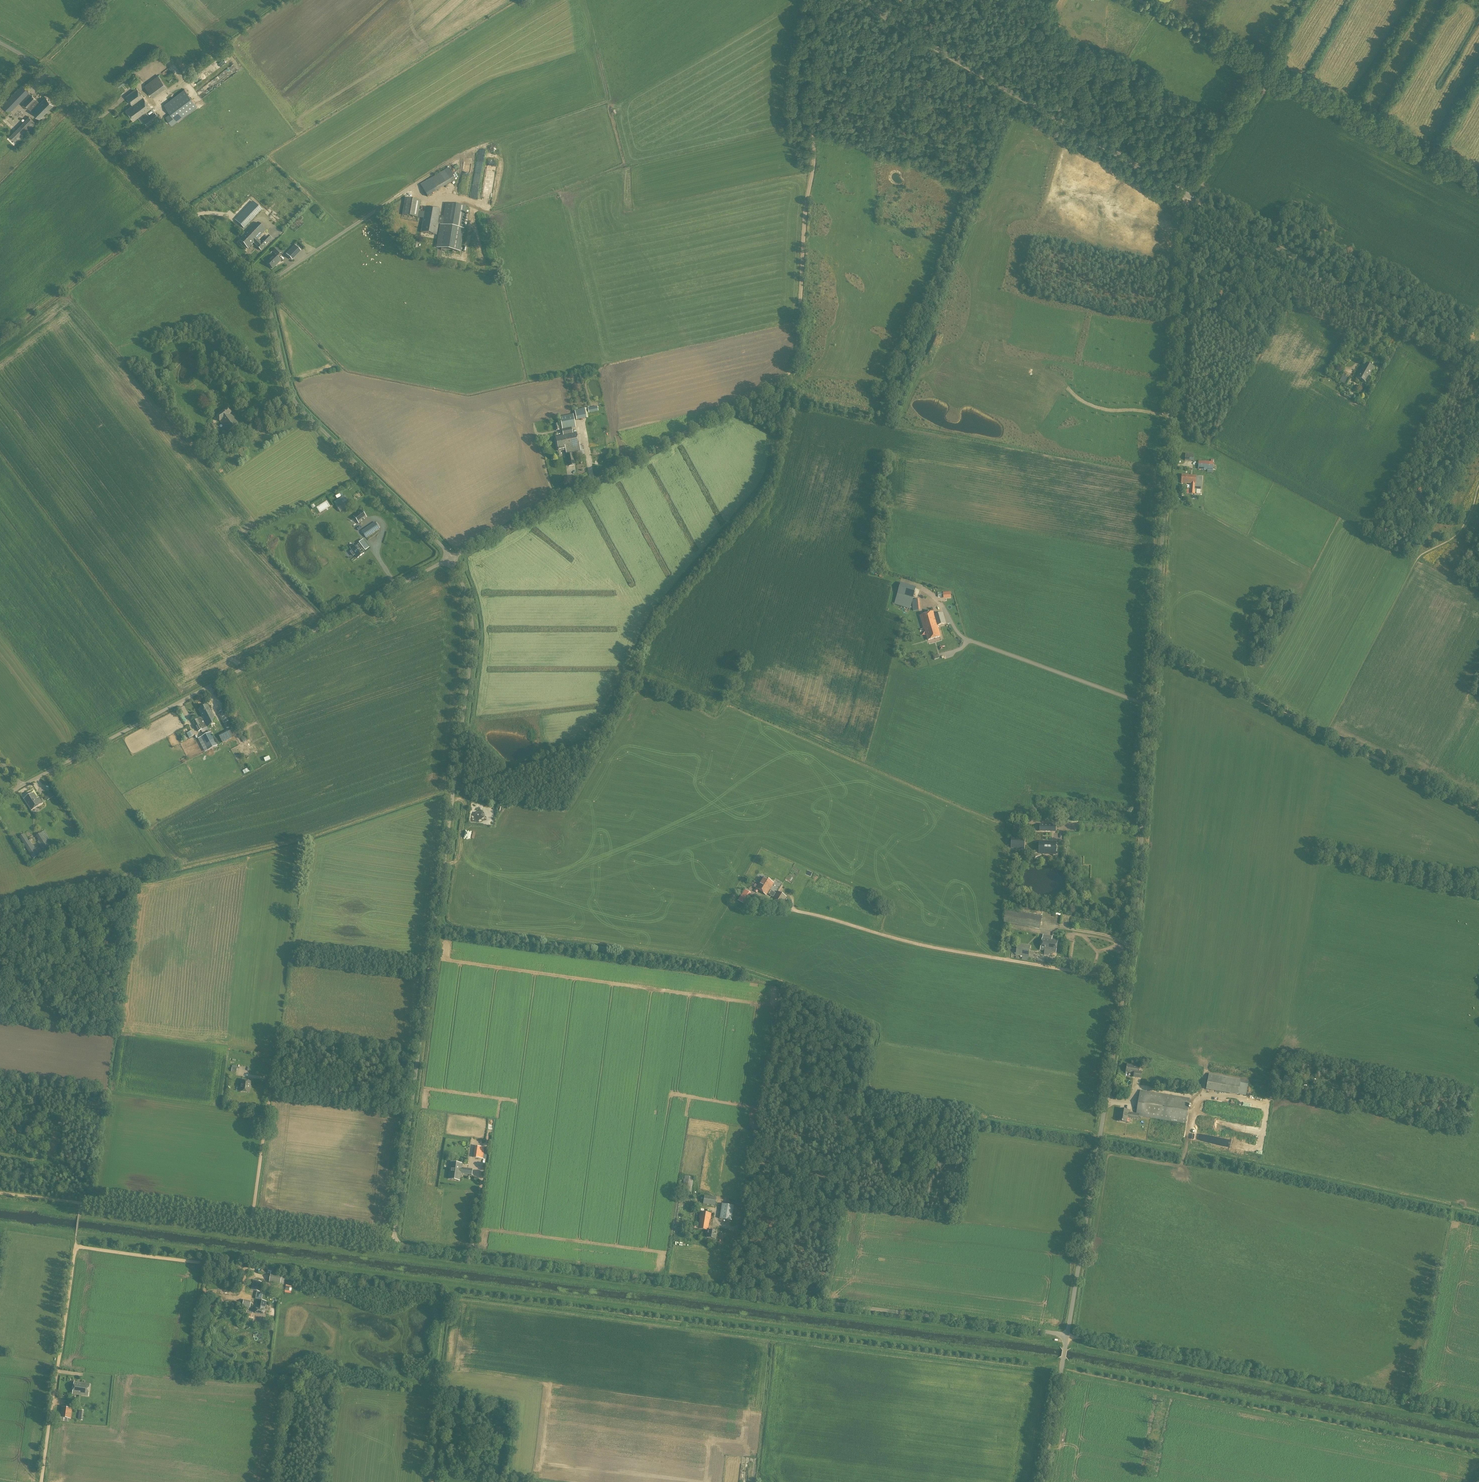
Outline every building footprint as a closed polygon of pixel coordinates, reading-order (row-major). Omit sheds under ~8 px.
[(173,72),(162,81),(158,75),(144,85),(153,97),(167,87),(178,79),(173,72)] [(119,87),(130,79),(126,74),(116,82),(119,87)] [(10,113),(29,93),(22,85),(2,105),(10,113)] [(151,107),(143,97),(136,88),(125,96),(132,105),(126,110),(134,120),(139,116),(142,119),(147,125),(158,116),(151,107)] [(184,89),(173,97),(163,105),(170,113),(165,117),(172,126),(197,106),(184,89)] [(23,104),(22,105),(26,108),(27,107),(39,119),(54,105),(46,97),(40,103),(32,95),(23,104)] [(29,116),(20,125),(10,136),(17,143),(36,123),(29,116)] [(445,171),(431,179),(420,185),(428,197),(438,191),(452,182),(445,171)] [(420,201),(405,199),(403,216),(418,218),(420,201)] [(244,229),(262,210),(253,201),(235,220),(244,229)] [(261,243),(257,239),(266,231),(258,223),(240,241),(248,249),(253,244),(257,247),(261,251),(269,243),(265,239),(261,243)] [(286,254),(292,260),(298,255),(301,252),(295,246),(292,249),(286,254)] [(275,256),(267,264),(273,269),(278,264),(281,261),(277,258),(282,253),(277,248),(273,252),(275,255),(275,256)] [(1370,374),(1374,368),(1365,363),(1362,370),(1361,369),(1356,378),(1366,383),(1371,375),(1370,374)] [(575,410),(578,420),(588,418),(586,408),(575,410)] [(228,433),(239,425),(231,414),(231,413),(228,409),(216,418),(219,422),(220,422),(228,433)] [(572,429),(576,428),(573,415),(560,417),(563,436),(560,436),(560,437),(555,438),(558,451),(563,450),(564,450),(566,450),(567,454),(580,451),(579,444),(578,436),(577,436),(577,432),(573,433),(572,429)] [(222,449),(211,434),(206,438),(216,453),(222,449)] [(1213,470),(1213,462),(1199,461),(1198,469),(1213,470)] [(1195,494),(1196,477),(1182,475),(1181,484),(1190,484),(1190,494),(1195,494)] [(340,513),(350,506),(346,499),(344,500),(336,506),(340,513)] [(358,524),(367,518),(361,510),(353,516),(358,524)] [(366,538),(379,529),(375,522),(361,531),(366,538)] [(357,558),(364,554),(358,546),(351,550),(357,558)] [(913,600),(916,588),(901,583),(897,594),(894,604),(909,609),(913,600)] [(925,629),(928,641),(940,637),(937,626),(946,624),(944,620),(936,622),(933,613),(929,614),(929,615),(926,616),(925,615),(920,617),(924,630),(925,629)] [(203,720),(207,727),(217,722),(208,705),(198,710),(202,718),(203,719),(203,720)] [(217,712),(224,726),(232,722),(227,712),(227,711),(225,707),(217,712)] [(203,719),(202,718),(193,723),(198,732),(207,727),(203,720),(203,719)] [(223,743),(236,736),(232,728),(219,736),(223,743)] [(208,751),(217,746),(211,733),(201,738),(208,751)] [(31,811),(41,805),(33,793),(24,799),(31,811)] [(47,801),(54,797),(52,793),(45,797),(47,801)] [(54,846),(44,831),(32,839),(41,854),(54,846)] [(1024,848),(1025,837),(1012,836),(1011,848),(1024,848)] [(1041,856),(1041,854),(1056,855),(1056,842),(1039,842),(1039,849),(1033,851),(1035,858),(1041,856)] [(771,887),(773,883),(763,877),(756,889),(765,895),(770,887),(771,887)] [(781,906),(787,897),(777,891),(772,900),(781,906)] [(1040,930),(1042,916),(1006,909),(1003,923),(1040,930)] [(1056,952),(1058,941),(1043,938),(1041,950),(1056,952)] [(1029,957),(1031,946),(1018,944),(1016,955),(1029,957)] [(1141,1078),(1142,1072),(1139,1072),(1140,1066),(1131,1065),(1127,1065),(1126,1072),(1134,1073),(1134,1077),(1141,1078)] [(1238,1095),(1241,1079),(1209,1074),(1206,1089),(1238,1095)] [(1284,1081),(1294,1085),(1296,1079),(1286,1075),(1284,1081)] [(239,1092),(250,1093),(251,1082),(241,1080),(239,1092)] [(1136,1114),(1139,1114),(1139,1116),(1186,1124),(1190,1099),(1140,1090),(1136,1114)] [(1138,1120),(1139,1116),(1139,1114),(1136,1114),(1128,1113),(1129,1111),(1120,1109),(1119,1113),(1120,1113),(1119,1121),(1118,1121),(1127,1123),(1127,1118),(1138,1120)] [(483,1159),(485,1148),(475,1146),(473,1158),(483,1159)] [(459,1180),(460,1173),(472,1175),(472,1170),(461,1168),(461,1164),(451,1163),(449,1179),(459,1180)] [(691,1193),(694,1178),(685,1176),(682,1191),(691,1193)] [(716,1206),(718,1198),(706,1195),(704,1203),(716,1206)] [(722,1204),(720,1219),(731,1221),(733,1206),(722,1204)] [(698,1229),(707,1231),(707,1230),(709,1231),(709,1228),(708,1228),(710,1220),(711,1214),(700,1212),(699,1218),(700,1218),(698,1226),(698,1229)] [(707,1230),(707,1231),(706,1231),(705,1234),(707,1234),(706,1238),(716,1239),(717,1232),(709,1231),(707,1230)] [(280,1284),(281,1277),(282,1275),(271,1273),(269,1282),(280,1284)] [(262,1282),(256,1281),(257,1276),(254,1275),(251,1290),(260,1292),(262,1282)] [(258,1300),(256,1309),(256,1308),(255,1313),(264,1315),(265,1310),(264,1310),(266,1301),(258,1300)] [(88,1396),(90,1384),(74,1382),(73,1394),(88,1396)] [(71,1419),(72,1409),(61,1407),(60,1417),(60,1421),(67,1422),(68,1419),(71,1419)]
